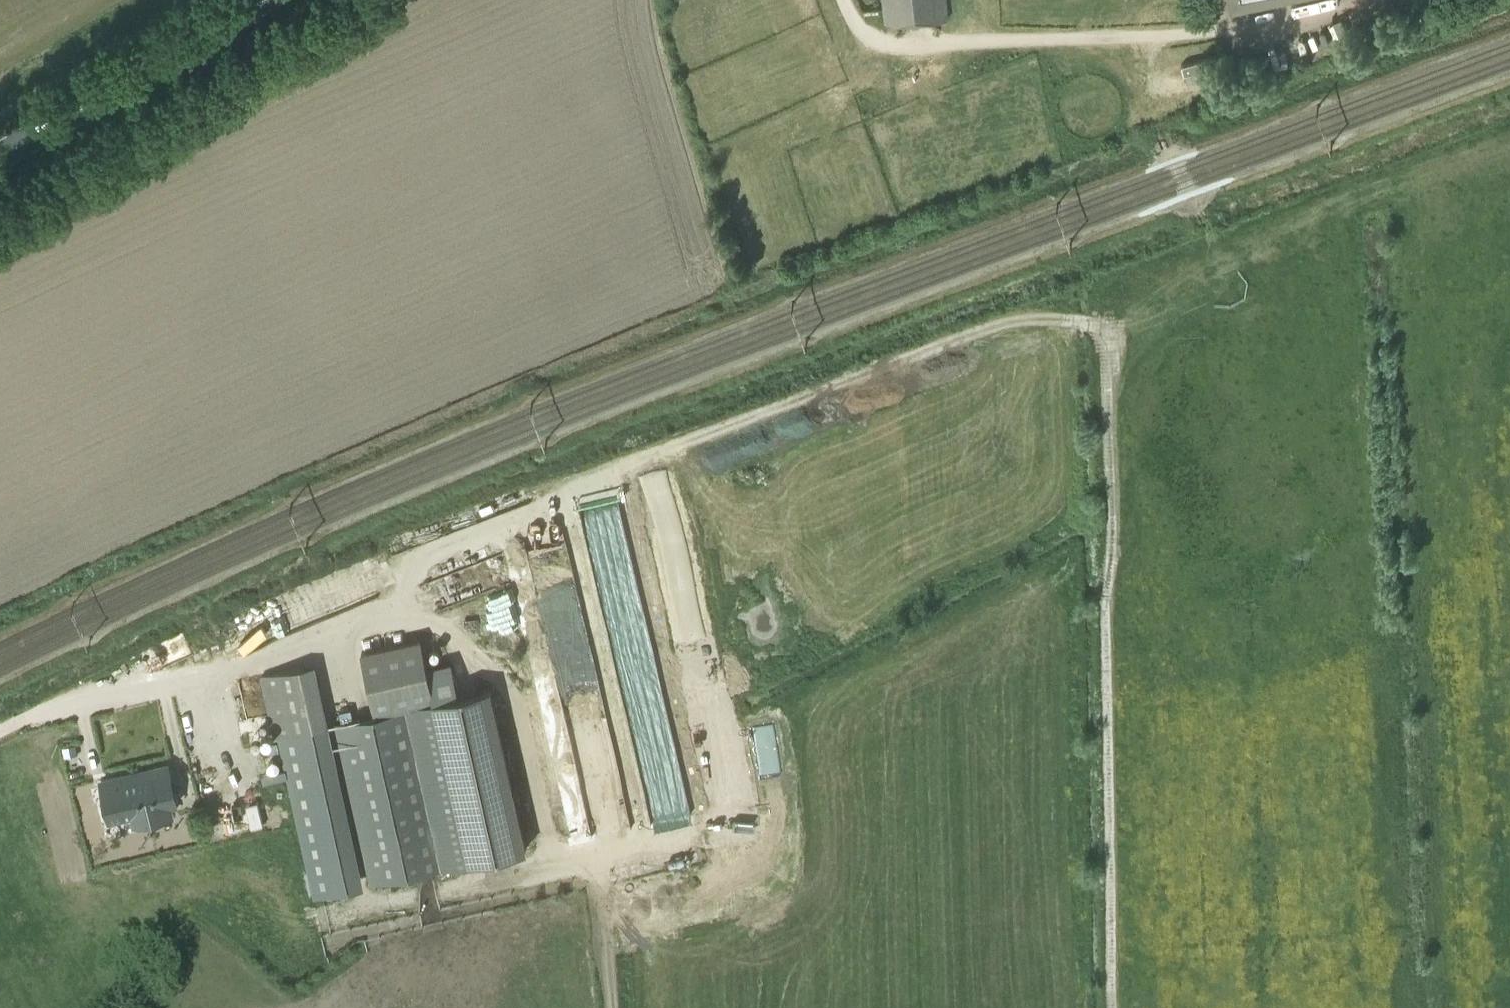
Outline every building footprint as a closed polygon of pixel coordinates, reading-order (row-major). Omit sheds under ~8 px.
[(884,23),(949,17),(947,0),(882,0),(884,23)] [(1231,13),(1290,0),(1229,0),(1231,13)] [(703,485),(706,478),(684,467),(681,474),(703,485)] [(376,716),(335,725),(371,884),(526,850),(490,689),(434,702),(420,639),(362,653),(376,716)] [(351,889),(302,668),(261,677),(275,739),(278,739),(314,897),(351,889)] [(78,755),(75,745),(63,748),(65,758),(78,755)] [(177,804),(168,765),(137,772),(148,820),(160,817),(158,809),(171,806),(177,804)] [(148,820),(137,772),(101,781),(110,820),(132,815),(145,812),(147,820),(148,820)]
